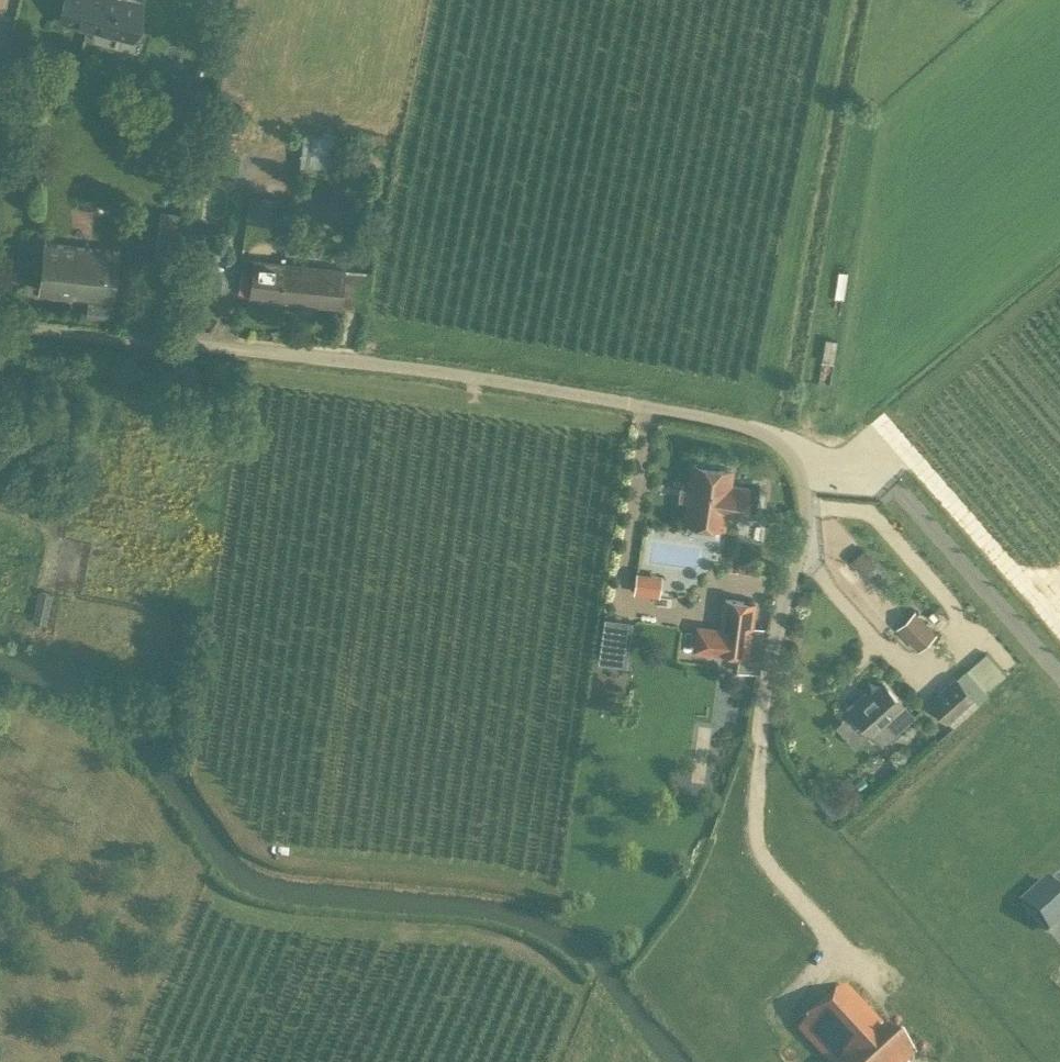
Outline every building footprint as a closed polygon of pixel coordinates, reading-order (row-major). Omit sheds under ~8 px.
[(62,10),(131,23),(135,0),(64,0),(62,10)] [(347,173),(352,138),(304,132),(299,167),(347,173)] [(276,222),(278,199),(249,197),(246,220),(276,222)] [(156,236),(152,258),(148,284),(180,288),(191,214),(161,209),(156,236)] [(44,241),(38,290),(113,299),(119,249),(44,241)] [(282,295),(316,299),(316,302),(340,305),(366,307),(374,271),(344,268),(344,270),(284,264),(284,263),(254,260),(250,295),(281,299),(282,295)] [(113,306),(87,302),(85,317),(112,321),(113,306)] [(685,532),(718,536),(720,526),(725,526),(727,514),(746,516),(751,485),(731,483),(733,467),(689,461),(681,520),(686,521),(685,532)] [(637,591),(663,594),(665,572),(639,569),(637,591)] [(45,624),(51,593),(40,591),(34,622),(45,624)] [(721,632),(699,628),(697,646),(718,649),(718,650),(733,653),(731,668),(757,672),(763,627),(751,625),(754,602),(725,599),(721,632)] [(896,627),(917,649),(935,631),(914,609),(896,627)] [(956,676),(928,701),(947,723),(948,722),(952,726),(988,693),(966,668),(956,676)] [(861,695),(848,706),(881,744),(913,717),(883,681),(863,698),(861,695)] [(1047,932),(1059,920),(1059,893),(1048,880),(1022,904),(1047,932)] [(846,986),(798,1031),(827,1061),(911,1061),(912,1061),(879,1026),(881,1024),(846,986)]
